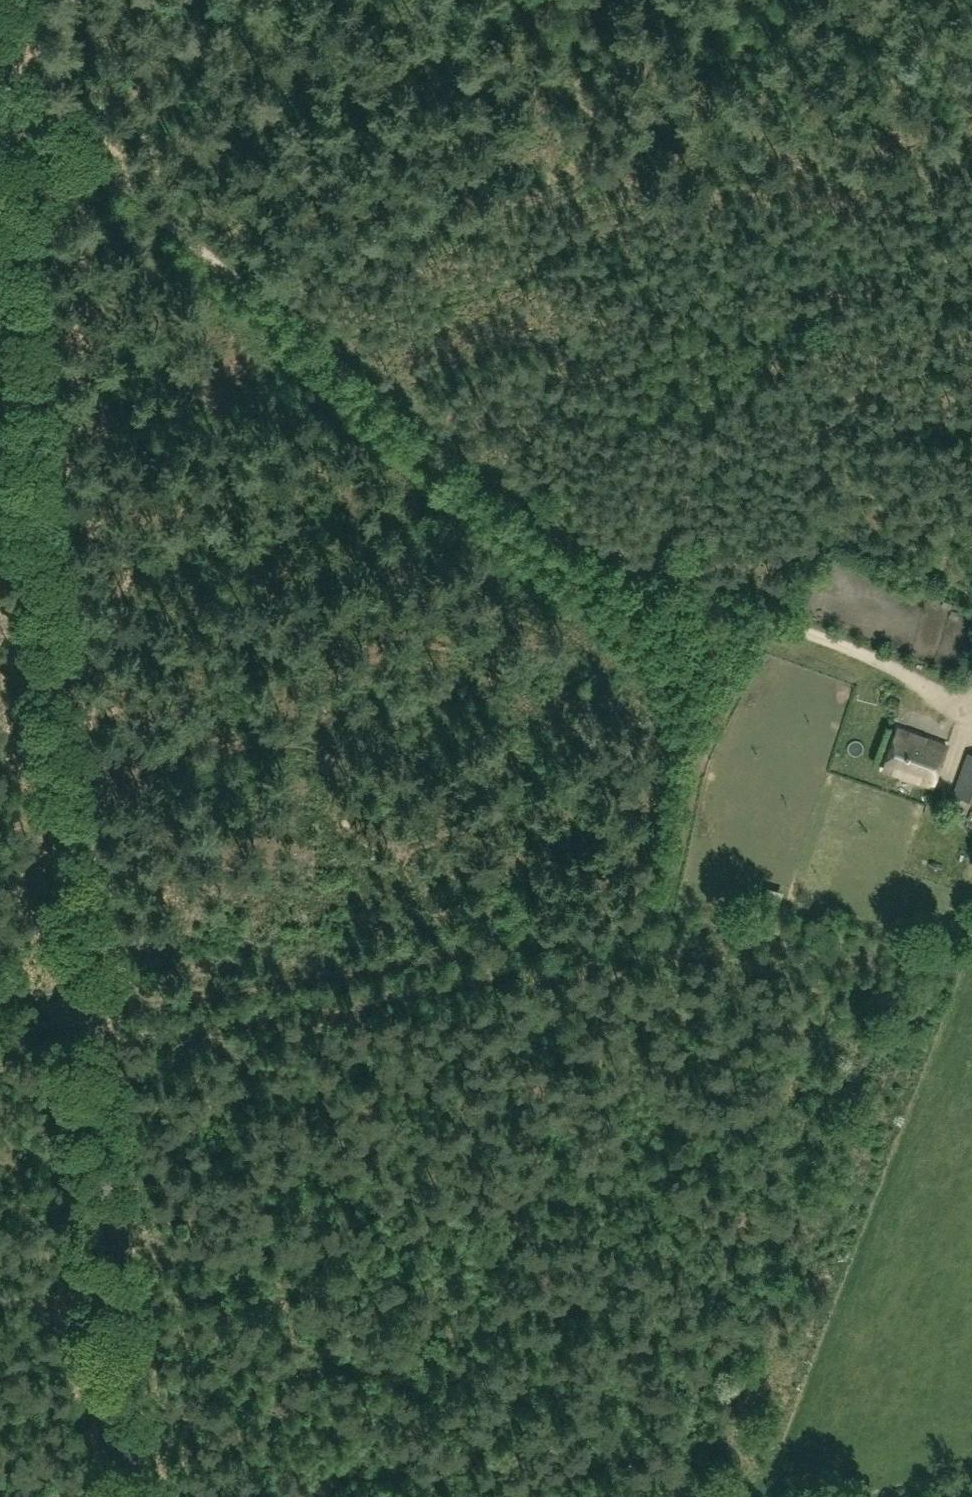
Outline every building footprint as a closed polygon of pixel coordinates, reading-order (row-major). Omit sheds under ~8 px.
[(884,769),(934,786),(948,747),(898,729),(884,769)] [(969,753),(955,794),(971,800),(971,754),(969,753)]
